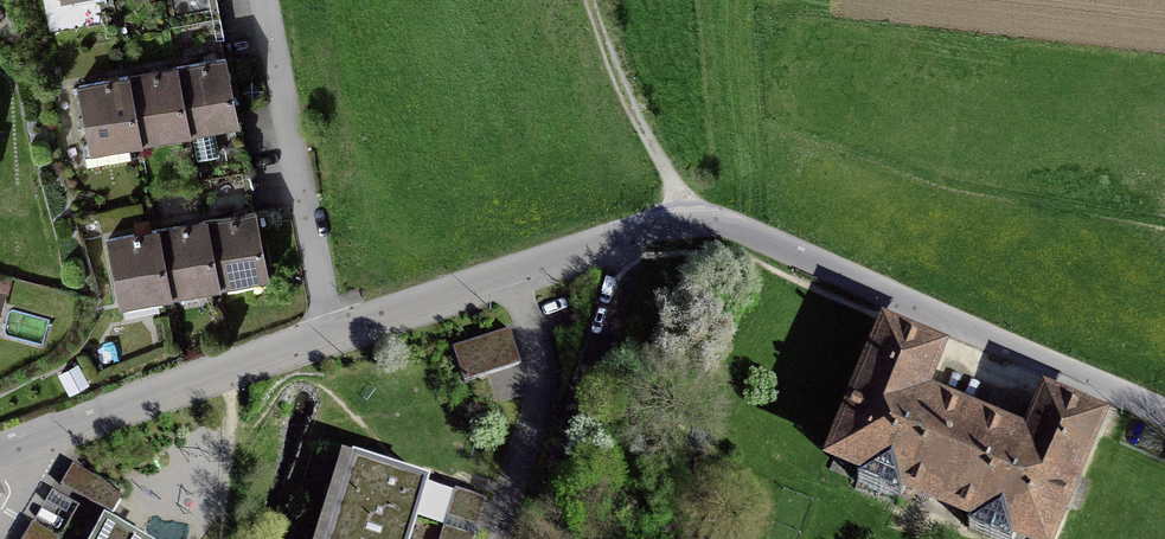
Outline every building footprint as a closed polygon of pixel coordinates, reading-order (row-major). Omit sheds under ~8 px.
[(214,7),(212,0),(174,0),(183,48),(220,41),(218,30),(214,7)] [(144,153),(140,134),(189,124),(189,127),(235,118),(223,58),(201,62),(155,71),(109,81),(78,87),(93,163),(144,153)] [(245,163),(241,144),(238,130),(235,118),(189,127),(196,161),(205,159),(213,199),(250,192),(248,181),(245,163)] [(256,212),(233,216),(186,225),(137,234),(106,239),(118,302),(268,274),(256,212)] [(507,332),(455,350),(466,383),(519,365),(507,332)] [(1112,426),(1044,398),(1026,439),(935,403),(956,358),(884,332),(825,478),(977,538),(1067,538),(1112,426)] [(409,531),(418,500),(424,482),(353,460),(328,538),(406,538),(409,531)] [(127,493),(75,466),(63,489),(115,516),(127,493)] [(481,490),(450,482),(436,538),(468,538),(481,490)] [(105,522),(96,538),(95,538),(135,538),(105,522)]
